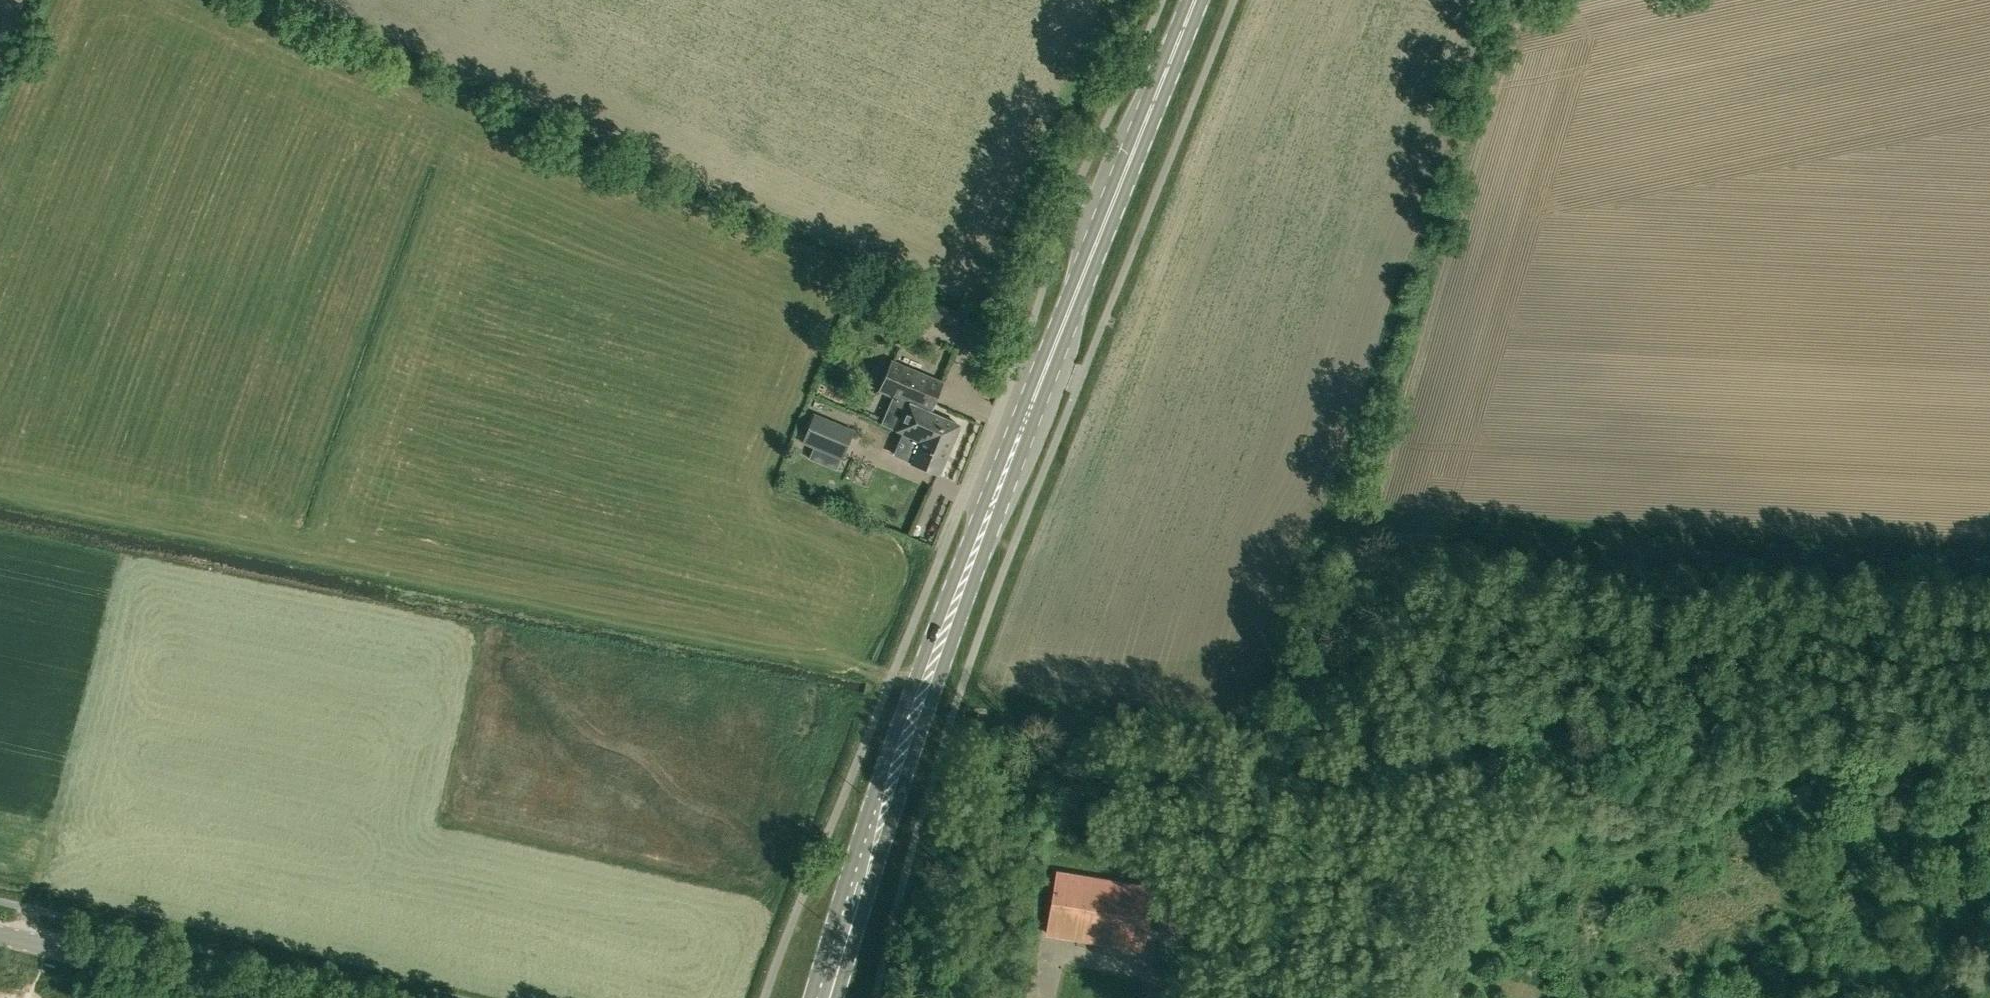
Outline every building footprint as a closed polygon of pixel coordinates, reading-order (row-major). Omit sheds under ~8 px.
[(958,323),(961,310),(939,305),(936,318),(958,323)] [(905,400),(894,425),(950,449),(960,424),(931,411),(943,382),(892,360),(879,389),(905,400)] [(854,429),(815,412),(803,440),(842,456),(854,429)] [(939,474),(950,449),(894,425),(892,430),(920,441),(918,447),(909,443),(903,458),(912,461),(911,462),(939,474)] [(1056,871),(1047,933),(1047,936),(1142,951),(1151,886),(1056,871)] [(1184,941),(1193,894),(1165,889),(1157,936),(1184,941)]
